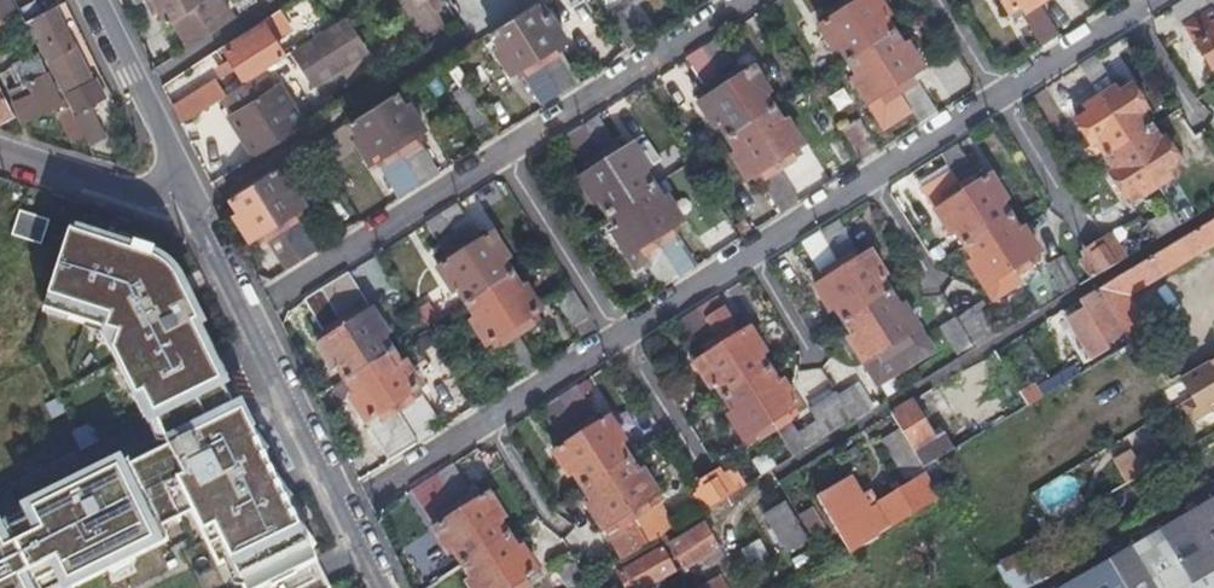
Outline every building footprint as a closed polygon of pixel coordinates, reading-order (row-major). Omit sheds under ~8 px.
[(7,0),(0,0),(0,17),(1,16),(13,10),(7,0)] [(56,7),(52,0),(33,0),(16,8),(25,23),(56,7)] [(894,113),(908,104),(914,114),(921,125),(935,117),(911,77),(924,68),(911,47),(904,51),(885,21),(891,17),(880,0),(867,0),(863,2),(861,0),(819,0),(828,13),(817,21),(821,28),(819,30),(833,52),(839,49),(858,79),(854,82),(880,122),(894,113)] [(1056,40),(1064,36),(1044,4),(1051,0),(1002,0),(1011,15),(1023,7),(1048,45),(1056,40)] [(1186,0),(1198,19),(1185,28),(1211,68),(1213,66),(1213,0),(1186,0)] [(524,68),(535,87),(547,105),(578,86),(555,49),(569,40),(554,15),(546,19),(536,4),(492,32),(500,46),(495,50),(511,76),(524,68)] [(72,115),(90,106),(107,97),(96,74),(91,76),(56,7),(25,23),(72,115)] [(612,18),(622,33),(632,48),(648,38),(628,8),(612,18)] [(247,81),(263,70),(286,55),(277,41),(293,30),(279,9),(264,19),(265,21),(225,47),(247,81)] [(345,15),(286,50),(309,88),(368,53),(345,15)] [(8,53),(17,71),(25,88),(16,92),(19,99),(14,102),(24,119),(61,102),(30,42),(8,53)] [(804,199),(801,192),(796,186),(785,169),(800,159),(795,151),(808,143),(793,120),(788,123),(769,93),(774,90),(760,68),(746,76),(742,70),(727,78),(706,47),(691,57),(715,95),(702,104),(717,127),(724,122),(743,152),(736,156),(750,180),(764,171),(789,209),(804,199)] [(1128,196),(1134,192),(1141,188),(1146,196),(1176,176),(1172,168),(1184,160),(1169,135),(1162,140),(1143,110),(1150,105),(1136,85),(1123,94),(1100,55),(1084,65),(1103,95),(1087,105),(1092,114),(1080,121),(1094,142),(1098,139),(1117,168),(1113,171),(1128,196)] [(275,88),(263,70),(247,81),(233,89),(226,94),(237,112),(230,116),(256,158),(307,125),(281,85),(275,88)] [(182,122),(226,94),(233,89),(226,79),(220,83),(217,80),(175,107),(182,122)] [(0,91),(0,123),(13,116),(0,91)] [(448,98),(460,116),(471,134),(484,126),(461,91),(448,98)] [(408,194),(425,183),(441,172),(422,142),(420,144),(415,138),(428,129),(412,106),(405,109),(395,94),(351,121),(360,135),(354,139),(371,166),(384,157),(408,194)] [(53,109),(70,143),(82,137),(65,103),(53,109)] [(887,132),(914,114),(908,104),(894,113),(880,122),(887,132)] [(650,264),(658,276),(666,287),(696,268),(672,230),(686,221),(671,197),(664,201),(644,172),(651,167),(637,145),(621,154),(598,116),(568,135),(592,173),(579,181),(594,204),(600,201),(619,229),(613,233),(637,271),(650,264)] [(845,136),(854,149),(862,163),(877,153),(860,126),(845,136)] [(1005,285),(1007,289),(1009,293),(1025,282),(1020,275),(1032,267),(1028,259),(1042,250),(1026,226),(1019,230),(1001,200),(1006,197),(994,176),(979,185),(956,146),(943,155),(962,185),(944,195),(950,203),(937,211),(950,233),(955,229),(974,259),(970,262),(989,295),(1005,285)] [(287,270),(305,258),(323,247),(305,217),(298,222),(293,215),(308,205),(291,180),(285,185),(275,170),(231,197),(240,212),(235,216),(251,241),(264,233),(287,270)] [(508,344),(518,359),(527,374),(541,365),(522,335),(535,326),(531,320),(544,311),(529,288),(522,293),(501,261),(508,256),(494,235),(481,242),(458,205),(427,224),(452,262),(438,271),(452,293),(458,289),(478,319),(471,323),(487,348),(500,339),(504,346),(508,344)] [(13,235),(42,244),(50,220),(20,211),(13,235)] [(900,351),(904,357),(909,364),(926,353),(922,347),(935,339),(910,301),(904,305),(885,274),(891,270),(877,249),(863,257),(858,250),(867,244),(848,215),(809,240),(832,276),(819,285),(833,308),(840,303),(859,332),(852,336),(867,361),(880,353),(885,360),(900,351)] [(1126,334),(1132,344),(1151,332),(1129,296),(1213,245),(1213,220),(1099,290),(1126,334)] [(170,286),(178,282),(166,263),(156,254),(100,235),(98,240),(69,231),(44,309),(72,312),(70,317),(119,334),(113,350),(147,418),(153,414),(220,381),(207,356),(205,357),(189,326),(197,322),(193,314),(177,314),(178,297),(176,297),(170,286)] [(1115,241),(1113,238),(1111,235),(1088,250),(1091,255),(1086,258),(1097,276),(1131,256),(1119,238),(1115,241)] [(352,400),(364,419),(376,439),(391,460),(434,433),(410,396),(424,387),(400,349),(393,353),(383,335),(388,332),(351,272),(305,301),(325,332),(327,330),(332,338),(318,346),(332,368),(338,363),(358,394),(351,398),(352,400)] [(574,327),(583,321),(592,315),(573,287),(555,298),(574,327)] [(1104,347),(1126,334),(1099,290),(1079,302),(1084,311),(1069,321),(1092,360),(1107,351),(1104,347)] [(758,431),(760,434),(762,438),(779,427),(793,418),(788,411),(804,401),(788,377),(780,381),(762,352),(769,347),(755,326),(740,335),(717,298),(685,318),(709,355),(697,362),(711,385),(717,380),(736,410),(730,413),(746,439),(758,431)] [(964,318),(981,346),(1007,330),(989,303),(964,318)] [(44,309),(70,317),(72,312),(44,309)] [(976,345),(960,320),(947,328),(962,353),(976,345)] [(1182,378),(1194,398),(1195,398),(1211,388),(1213,387),(1213,360),(1182,378)] [(153,414),(169,447),(187,439),(185,435),(209,423),(212,427),(236,415),(220,381),(153,414)] [(621,527),(636,517),(651,508),(647,500),(660,492),(645,468),(637,473),(619,443),(625,438),(611,417),(599,424),(588,407),(592,405),(579,385),(545,407),(568,443),(554,452),(568,475),(575,470),(594,499),(587,504),(603,529),(616,520),(621,527)] [(1213,406),(1213,393),(1211,388),(1195,398),(1203,412),(1213,406)] [(856,410),(849,399),(842,389),(816,405),(822,415),(800,428),(807,440),(856,410)] [(924,467),(940,457),(956,448),(946,431),(935,439),(912,402),(892,414),(924,467)] [(242,413),(242,412),(236,415),(212,427),(209,423),(185,435),(187,439),(169,447),(130,467),(128,463),(32,510),(35,516),(8,529),(4,523),(0,525),(0,587),(52,587),(66,581),(70,587),(71,587),(166,541),(158,524),(191,508),(219,565),(230,560),(244,587),(329,587),(242,413)] [(800,428),(794,418),(793,418),(779,427),(793,449),(807,440),(800,428)] [(881,438),(892,467),(907,462),(895,432),(881,438)] [(526,578),(540,568),(524,544),(518,549),(499,519),(505,514),(492,492),(477,502),(475,499),(476,498),(454,464),(419,486),(438,515),(441,513),(447,521),(434,529),(448,551),(455,546),(474,577),(467,580),(472,587),(532,587),(526,578)] [(727,473),(726,471),(724,469),(700,484),(703,489),(699,491),(710,509),(743,489),(731,470),(727,473)] [(812,535),(818,532),(823,528),(810,506),(815,502),(797,471),(780,481),(812,535)] [(932,501),(925,489),(919,478),(863,511),(870,524),(855,533),(862,546),(878,537),(877,534),(932,501)] [(1109,561),(1125,587),(1213,587),(1213,500),(1109,561)] [(765,513),(775,532),(786,550),(807,538),(785,501),(765,513)] [(673,542),(682,558),(691,573),(725,553),(708,523),(673,542)] [(739,547),(747,568),(767,560),(759,540),(739,547)] [(654,587),(668,587),(670,587),(663,576),(678,567),(666,547),(623,572),(631,587),(644,587),(652,584),(654,587)] [(1003,587),(1025,587),(1034,585),(1022,551),(994,562),(1003,587)] [(1109,561),(1064,587),(1125,587),(1109,561)] [(723,582),(719,574),(701,585),(703,587),(727,587),(723,582)]
